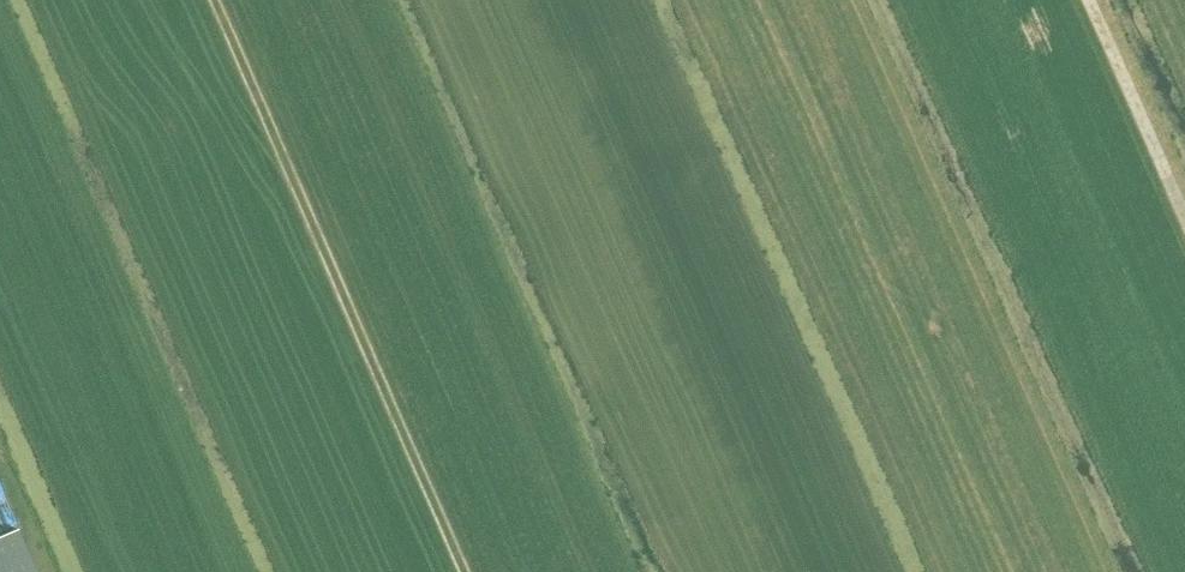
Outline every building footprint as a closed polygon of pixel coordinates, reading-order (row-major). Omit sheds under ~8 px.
[(17,526),(0,485),(0,533),(17,526)] [(0,538),(0,571),(38,571),(20,530),(13,533),(0,538)]
